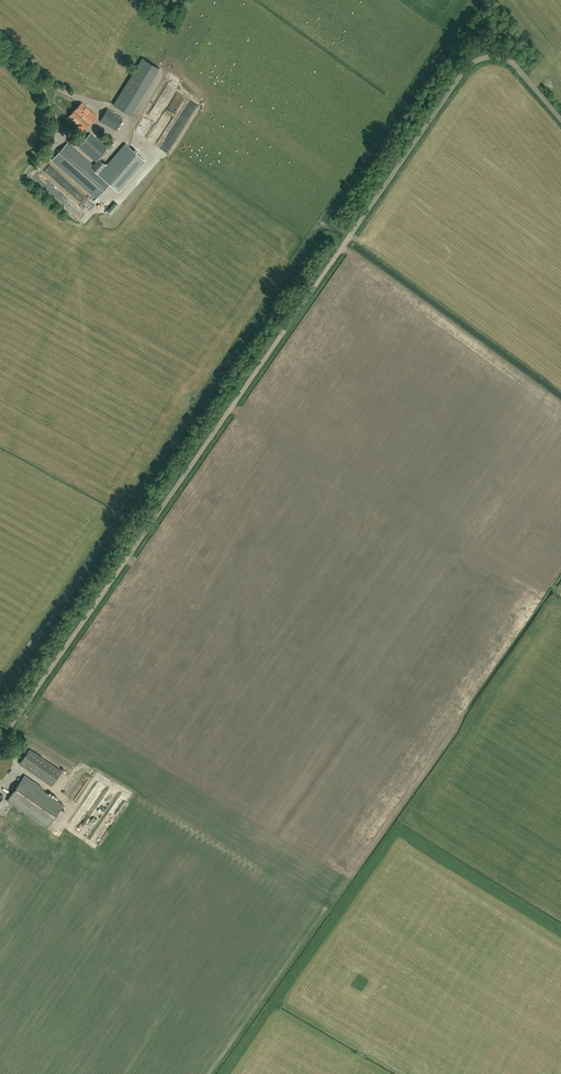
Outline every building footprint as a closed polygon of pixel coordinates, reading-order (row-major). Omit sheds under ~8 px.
[(184,89),(179,93),(184,99),(189,96),(184,89)] [(119,96),(115,103),(113,105),(127,114),(133,105),(119,96)] [(82,103),(75,110),(68,118),(83,131),(96,117),(82,103)] [(120,116),(107,108),(100,121),(116,130),(122,118),(120,117),(120,116)] [(129,123),(121,130),(131,140),(139,132),(129,123)] [(96,161),(107,149),(90,134),(79,146),(96,161)] [(98,159),(92,165),(67,143),(53,160),(97,199),(110,184),(115,189),(142,158),(125,144),(106,166),(98,159)] [(107,161),(113,154),(108,149),(102,156),(107,161)] [(46,161),(41,167),(46,171),(51,165),(46,161)] [(63,178),(59,184),(68,190),(72,185),(63,178)] [(73,186),(69,192),(90,209),(94,203),(73,186)] [(58,190),(54,194),(59,198),(62,193),(58,190)] [(82,219),(87,214),(68,197),(63,203),(82,219)] [(102,206),(108,211),(114,205),(108,199),(102,206)] [(51,786),(61,771),(29,749),(19,764),(51,786)] [(15,806),(0,828),(0,834),(29,854),(63,805),(23,777),(7,800),(15,806)] [(92,795),(98,799),(104,790),(99,786),(92,795)] [(121,799),(106,822),(112,826),(127,803),(121,799)] [(99,845),(110,827),(103,822),(96,833),(93,831),(89,838),(99,845)] [(56,831),(54,836),(61,839),(65,828),(59,826),(57,831),(56,831)]
